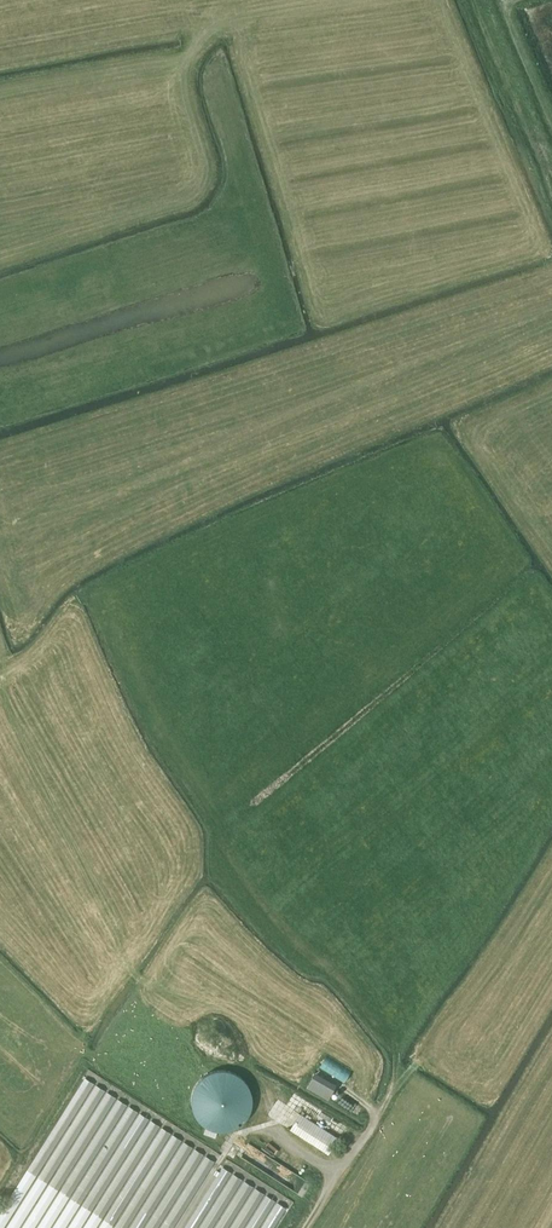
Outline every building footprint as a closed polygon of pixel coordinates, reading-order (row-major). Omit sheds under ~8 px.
[(211,1072),(207,1073),(204,1075),(201,1078),(198,1081),(196,1084),(194,1087),(193,1091),(192,1095),(191,1099),(191,1103),(192,1107),(193,1110),(195,1114),(197,1117),(199,1121),(202,1123),(205,1126),(208,1128),(211,1129),(215,1130),(219,1130),(222,1130),(226,1130),(230,1129),(234,1128),(237,1126),(241,1124),(243,1121),(246,1118),(248,1115),(250,1111),(251,1108),(252,1104),(252,1100),(252,1096),(251,1092),(250,1088),(248,1085),(246,1082),(243,1079),(241,1076),(237,1074),(234,1072),(230,1071),(226,1070),(222,1070),(218,1070),(215,1070),(211,1072)] [(307,1086),(331,1097),(338,1081),(314,1071),(307,1086)] [(0,1208),(0,1227),(166,1227),(207,1154),(195,1147),(192,1153),(183,1140),(184,1139),(172,1132),(179,1120),(154,1138),(161,1124),(151,1118),(151,1117),(140,1111),(140,1110),(129,1104),(129,1103),(118,1097),(118,1096),(75,1072),(0,1208)] [(332,1151),(340,1133),(299,1114),(290,1131),(332,1151)] [(259,1156),(273,1165),(272,1166),(279,1170),(283,1162),(249,1141),(241,1155),(254,1163),(259,1156)] [(284,1204),(266,1194),(267,1193),(255,1186),(256,1185),(245,1179),(245,1178),(234,1171),(218,1161),(179,1227),(269,1227),(284,1204)] [(281,1181),(305,1192),(311,1179),(287,1168),(281,1181)]
